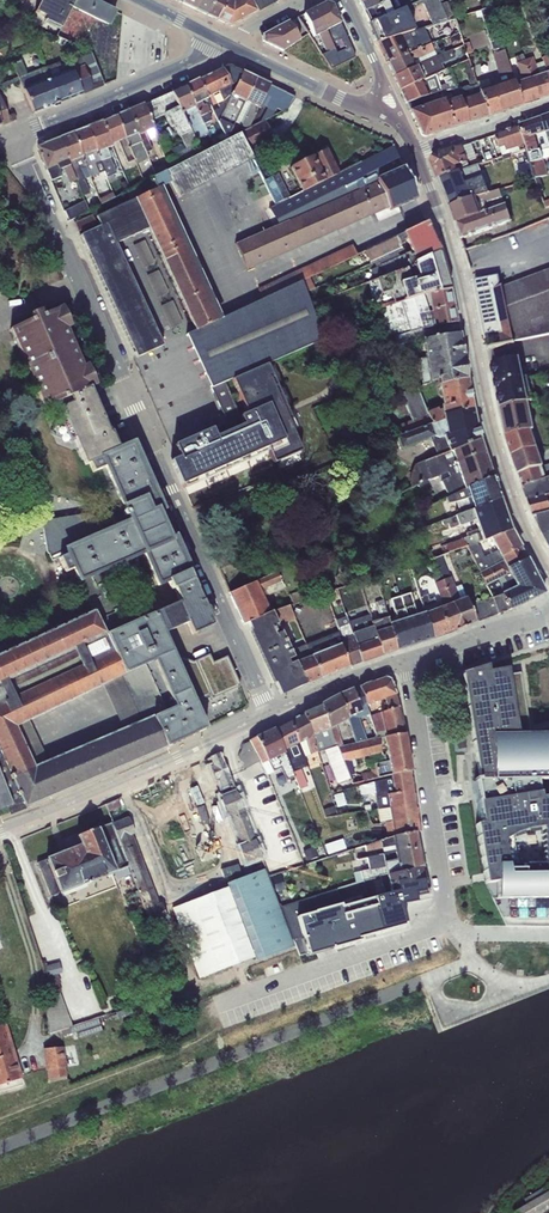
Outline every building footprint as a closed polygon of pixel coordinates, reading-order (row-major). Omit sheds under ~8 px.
[(60,30),(71,7),(75,0),(41,0),(35,13),(46,18),(45,22),(60,30)] [(108,25),(115,11),(93,0),(75,0),(71,7),(108,25)] [(181,3),(196,10),(201,0),(183,0),(181,3)] [(196,10),(207,15),(214,0),(201,0),(196,10)] [(207,15),(216,19),(225,0),(214,0),(207,15)] [(216,19),(230,25),(257,11),(251,0),(225,0),(216,19)] [(257,11),(274,2),(272,0),(251,0),(257,11)] [(363,12),(388,0),(358,0),(363,12)] [(363,12),(369,24),(410,5),(407,0),(403,0),(393,5),(391,0),(388,0),(363,12)] [(377,42),(413,31),(411,25),(413,24),(408,13),(412,11),(414,9),(414,7),(423,3),(432,25),(447,21),(439,0),(422,0),(410,5),(369,24),(377,42)] [(315,7),(333,48),(326,52),(322,54),(331,69),(355,57),(340,23),(340,22),(332,4),(326,1),(315,7)] [(303,14),(314,36),(318,33),(326,52),(333,48),(315,7),(303,14),(304,14),(303,14)] [(476,82),(487,117),(521,105),(514,82),(490,7),(480,10),(493,53),(492,53),(500,82),(490,85),(488,78),(476,82)] [(293,19),(288,22),(293,29),(298,26),(293,19)] [(283,50),(300,39),(293,29),(288,22),(262,35),(262,41),(283,51),(283,50)] [(152,54),(154,57),(164,52),(160,43),(167,39),(159,25),(151,30),(147,23),(134,31),(136,35),(144,31),(148,38),(142,41),(145,45),(132,52),(137,62),(152,54)] [(377,42),(387,63),(431,44),(424,28),(413,31),(377,42)] [(387,63),(394,76),(437,57),(436,56),(441,54),(436,42),(431,45),(431,44),(387,63)] [(469,42),(463,44),(466,54),(472,52),(469,42)] [(394,76),(400,90),(435,74),(443,70),(444,70),(441,63),(454,57),(451,50),(437,57),(394,76)] [(538,100),(548,96),(548,79),(548,78),(543,61),(535,64),(533,57),(532,57),(530,52),(523,54),(538,100)] [(72,70),(82,94),(103,85),(91,54),(71,61),(75,69),(72,70)] [(514,82),(521,105),(538,100),(523,54),(514,57),(521,80),(514,82)] [(458,95),(468,123),(487,117),(476,82),(468,59),(459,63),(460,67),(462,73),(465,72),(470,87),(467,86),(463,87),(461,89),(460,92),(461,94),(458,95)] [(21,81),(33,113),(59,103),(45,68),(26,75),(20,61),(12,64),(18,77),(3,83),(4,88),(21,81)] [(59,63),(45,68),(59,103),(82,94),(72,70),(75,69),(71,61),(60,66),(59,63)] [(211,73),(198,80),(206,98),(219,91),(224,102),(218,105),(219,108),(213,111),(218,122),(242,72),(241,72),(240,72),(233,69),(230,66),(225,66),(222,69),(211,74),(211,73)] [(443,99),(453,128),(468,123),(458,95),(449,67),(444,70),(443,70),(446,77),(443,78),(445,84),(439,86),(440,90),(443,99)] [(242,72),(218,122),(223,133),(226,140),(235,123),(256,78),(242,72)] [(400,90),(406,103),(427,95),(440,90),(439,86),(435,74),(400,90)] [(256,78),(235,123),(249,128),(261,101),(269,85),(256,78)] [(198,80),(184,86),(205,128),(210,126),(208,122),(211,121),(208,113),(210,112),(207,106),(210,105),(206,98),(198,80)] [(269,85),(261,101),(266,103),(265,105),(268,106),(260,120),(275,111),(276,109),(284,92),(269,85)] [(172,92),(171,92),(194,140),(208,134),(205,128),(184,86),(184,87),(176,91),(175,91),(176,93),(173,95),(172,92)] [(171,92),(143,104),(151,121),(164,115),(170,127),(174,125),(183,143),(185,148),(195,143),(194,140),(171,92)] [(284,92),(276,109),(281,112),(282,112),(286,109),(289,108),(294,96),(284,92)] [(11,121),(3,100),(0,93),(0,126),(11,121)] [(427,95),(406,103),(421,134),(422,135),(423,135),(423,136),(424,136),(425,136),(426,136),(453,128),(443,99),(429,103),(427,95)] [(136,107),(128,111),(146,153),(153,150),(149,141),(157,137),(157,136),(151,121),(143,104),(136,107)] [(128,111),(116,116),(135,160),(137,164),(149,159),(146,153),(128,111)] [(116,116),(102,122),(111,144),(117,142),(126,164),(134,160),(135,160),(116,116)] [(520,126),(527,149),(536,178),(548,175),(544,160),(548,158),(548,142),(546,132),(541,119),(520,126)] [(249,128),(239,134),(248,150),(272,137),(264,121),(260,123),(249,128)] [(102,122),(87,128),(104,172),(106,177),(109,183),(115,180),(113,175),(116,173),(110,158),(106,149),(112,147),(111,144),(102,122)] [(520,126),(495,135),(502,156),(527,149),(520,126)] [(87,128),(72,133),(90,177),(99,174),(99,173),(104,172),(87,128)] [(164,132),(157,136),(157,137),(167,161),(171,168),(200,153),(195,143),(185,148),(183,143),(171,149),(164,132)] [(72,133),(58,139),(76,181),(82,196),(90,193),(84,179),(90,177),(72,133)] [(226,140),(223,133),(210,139),(214,146),(226,140)] [(156,188),(134,199),(148,229),(195,330),(186,334),(227,422),(239,416),(224,382),(231,379),(266,364),(308,346),(322,340),(305,293),(301,281),(309,277),(364,252),(427,222),(423,213),(423,212),(258,289),(262,299),(221,318),(161,187),(170,182),(178,198),(253,160),(248,150),(239,134),(226,140),(214,146),(200,153),(171,168),(157,175),(150,178),(156,188)] [(76,181),(58,139),(40,146),(38,151),(41,159),(42,160),(50,181),(66,175),(69,184),(76,181)] [(431,162),(438,179),(469,168),(467,161),(476,158),(471,143),(434,156),(431,162)] [(393,146),(370,157),(379,178),(403,167),(393,146)] [(305,190),(338,173),(326,149),(289,168),(301,192),(305,190)] [(338,173),(305,190),(314,209),(235,244),(246,271),(388,208),(390,210),(376,179),(379,178),(370,157),(338,173)] [(157,175),(171,168),(167,161),(153,168),(157,175)] [(438,179),(450,207),(489,193),(483,175),(481,176),(478,165),(469,168),(438,179)] [(403,167),(379,178),(376,179),(390,210),(417,199),(403,167)] [(276,205),(288,198),(290,197),(278,173),(263,180),(276,205)] [(450,207),(462,240),(512,220),(506,204),(488,211),(485,203),(502,197),(499,190),(489,193),(450,207)] [(112,192),(98,198),(101,204),(114,197),(112,192)] [(288,198),(276,205),(280,214),(293,208),(288,198)] [(148,229),(134,199),(96,217),(99,223),(100,226),(80,235),(137,357),(163,345),(116,243),(148,229)] [(84,201),(64,211),(65,211),(69,221),(88,211),(84,201)] [(92,215),(74,223),(78,232),(96,224),(92,215)] [(427,222),(364,252),(370,264),(374,263),(397,252),(403,250),(400,245),(404,243),(403,240),(405,238),(409,247),(433,236),(429,227),(427,222)] [(397,252),(374,263),(376,267),(371,269),(375,280),(384,276),(411,267),(408,259),(437,244),(436,244),(433,236),(409,247),(411,252),(399,257),(397,252)] [(145,240),(132,246),(143,268),(156,262),(145,240)] [(384,276),(375,280),(368,282),(376,309),(379,309),(450,289),(449,284),(439,249),(437,244),(408,259),(411,267),(384,276)] [(49,265),(40,269),(48,285),(56,281),(49,265)] [(478,293),(487,335),(499,333),(502,345),(514,343),(514,341),(548,334),(548,269),(501,287),(491,291),(478,293)] [(158,270),(146,275),(157,298),(169,292),(158,270)] [(0,276),(0,292),(15,286),(9,272),(0,276)] [(477,294),(478,293),(491,291),(501,287),(499,276),(474,281),(477,294)] [(314,289),(309,277),(301,281),(305,293),(314,289)] [(450,289),(379,309),(384,325),(380,326),(382,340),(393,338),(409,333),(430,327),(457,322),(454,305),(447,306),(446,301),(451,300),(449,292),(451,292),(451,290),(450,289)] [(452,289),(451,290),(451,292),(449,292),(451,300),(446,301),(447,306),(454,305),(457,322),(459,322),(452,289)] [(173,299),(160,305),(171,327),(183,321),(173,299)] [(62,306),(52,311),(60,330),(66,327),(71,325),(62,306)] [(31,320),(9,329),(44,408),(54,403),(90,388),(97,385),(88,364),(83,366),(66,327),(60,330),(52,311),(41,315),(39,310),(29,315),(31,320)] [(409,333),(393,338),(396,346),(406,343),(407,339),(421,334),(425,358),(418,359),(422,385),(436,380),(437,383),(467,378),(459,333),(457,322),(430,327),(409,333)] [(494,379),(523,373),(520,358),(491,364),(494,379)] [(520,358),(523,373),(524,380),(528,379),(531,379),(520,358)] [(242,423),(215,436),(211,428),(174,445),(180,459),(176,461),(172,462),(184,488),(268,451),(273,464),(301,451),(287,418),(289,417),(266,364),(231,379),(247,413),(239,416),(242,423)] [(494,379),(500,409),(529,403),(537,401),(532,378),(531,379),(528,379),(524,380),(523,373),(494,379)] [(467,378),(437,383),(441,405),(440,406),(440,407),(427,412),(417,387),(401,393),(412,420),(388,429),(393,441),(397,439),(396,437),(443,420),(442,414),(472,408),(472,405),(471,400),(469,390),(467,380),(467,378)] [(90,388),(54,403),(57,409),(61,408),(63,412),(58,415),(50,434),(70,443),(74,441),(85,465),(89,464),(93,472),(104,469),(99,458),(119,449),(111,431),(109,432),(90,388)] [(500,409),(506,436),(532,431),(535,431),(529,403),(500,409)] [(477,428),(472,408),(442,414),(443,420),(396,437),(397,439),(400,450),(429,438),(437,455),(480,438),(479,436),(477,430),(477,428)] [(506,436),(518,474),(544,467),(532,431),(506,436)] [(437,455),(424,461),(429,480),(447,472),(450,477),(441,481),(449,496),(493,476),(480,438),(437,455)] [(213,662),(209,654),(193,661),(178,655),(175,657),(164,633),(187,623),(192,634),(212,625),(196,589),(197,589),(193,579),(192,579),(174,537),(162,510),(133,443),(119,449),(99,458),(104,469),(123,512),(94,525),(93,513),(44,520),(42,523),(47,553),(49,554),(52,560),(59,557),(67,573),(74,569),(93,611),(104,635),(128,676),(166,747),(206,729),(201,717),(205,715),(200,702),(225,691),(226,693),(240,686),(227,656),(213,662)] [(429,480),(424,461),(415,464),(413,467),(411,473),(410,476),(409,480),(409,484),(410,488),(429,480)] [(523,487),(548,478),(548,465),(544,467),(518,474),(523,487)] [(493,476),(449,496),(445,498),(447,504),(456,502),(459,514),(500,498),(493,476)] [(528,502),(548,496),(548,478),(523,487),(528,502)] [(528,502),(533,518),(548,514),(548,496),(528,502)] [(500,498),(459,514),(441,521),(444,528),(448,526),(449,529),(460,524),(464,537),(428,551),(432,559),(434,559),(442,556),(448,553),(467,546),(476,543),(490,538),(511,529),(500,498)] [(533,518),(534,518),(540,531),(546,541),(548,547),(548,514),(533,518)] [(476,543),(467,546),(479,572),(503,561),(501,557),(520,547),(511,529),(490,538),(497,551),(484,557),(476,543)] [(284,542),(258,553),(263,563),(288,552),(284,542)] [(214,558),(233,549),(231,545),(212,554),(214,558)] [(526,558),(520,547),(501,557),(503,561),(506,567),(526,558)] [(233,549),(214,558),(219,569),(236,562),(238,562),(233,549)] [(442,556),(434,559),(440,574),(461,628),(476,622),(469,606),(461,585),(455,587),(442,556)] [(503,561),(479,572),(486,586),(503,577),(510,589),(500,593),(501,594),(492,597),(498,614),(509,610),(544,593),(526,558),(506,567),(503,561)] [(129,562),(115,568),(117,572),(131,566),(129,562)] [(236,562),(219,569),(221,574),(238,567),(236,562)] [(277,572),(229,593),(243,624),(248,622),(271,612),(263,596),(284,587),(277,572)] [(461,628),(440,574),(432,577),(435,583),(434,583),(441,601),(437,603),(448,633),(461,628)] [(305,589),(289,595),(293,604),(309,598),(305,589)] [(411,592),(401,595),(414,645),(432,639),(433,639),(423,609),(417,612),(411,592)] [(396,618),(388,620),(397,651),(414,645),(401,595),(390,599),(396,618)] [(423,609),(433,639),(448,633),(437,603),(435,598),(429,600),(427,595),(420,597),(423,609)] [(492,597),(484,600),(491,617),(498,614),(492,597)] [(372,621),(371,622),(382,655),(397,651),(388,620),(386,613),(383,600),(375,603),(379,619),(372,621)] [(491,617),(484,600),(477,603),(483,620),(491,617)] [(477,603),(469,606),(476,622),(483,620),(477,603)] [(290,605),(273,611),(279,625),(295,619),(290,605)] [(13,813),(28,807),(145,757),(166,747),(128,676),(104,635),(93,611),(0,654),(0,810),(11,806),(13,813)] [(279,625),(273,611),(271,612),(248,622),(262,654),(280,694),(293,689),(306,684),(290,649),(282,632),(275,635),(272,628),(279,625)] [(369,615),(348,622),(362,662),(382,655),(371,622),(369,615)] [(362,662),(348,622),(346,617),(335,621),(335,622),(339,632),(342,643),(340,644),(349,667),(362,662)] [(339,632),(308,644),(321,678),(349,667),(340,644),(342,643),(339,632)] [(307,642),(290,649),(306,684),(321,678),(308,644),(307,642)] [(462,673),(478,778),(474,779),(481,824),(475,824),(486,884),(495,882),(496,899),(548,899),(548,797),(539,799),(539,792),(540,792),(538,780),(548,779),(548,727),(529,730),(520,672),(508,674),(507,668),(488,671),(487,665),(479,667),(462,673)] [(359,686),(366,706),(385,699),(387,710),(381,713),(384,731),(385,736),(405,734),(396,694),(391,679),(385,676),(359,686)] [(359,686),(338,695),(348,720),(355,743),(366,740),(359,718),(369,714),(366,706),(359,686)] [(348,720),(338,695),(320,704),(321,706),(330,729),(334,744),(338,747),(343,746),(336,726),(348,720)] [(321,706),(303,713),(312,736),(317,752),(319,757),(325,754),(337,784),(350,779),(349,775),(343,762),(338,747),(334,744),(330,729),(321,706)] [(303,713),(289,720),(304,757),(317,752),(312,736),(303,713)] [(384,731),(381,713),(370,716),(375,732),(376,737),(379,737),(379,738),(383,738),(383,737),(385,736),(384,731)] [(289,720),(274,728),(294,777),(299,790),(307,786),(301,769),(308,766),(304,757),(289,720)] [(47,761),(29,721),(16,727),(35,767),(47,761)] [(274,728),(249,740),(260,761),(267,775),(281,768),(286,780),(294,777),(274,728)] [(463,732),(456,734),(458,749),(466,747),(463,732)] [(383,737),(383,738),(386,752),(407,748),(405,734),(385,736),(383,737)] [(379,737),(376,737),(366,740),(355,743),(343,746),(338,747),(343,762),(351,760),(382,753),(379,738),(379,737)] [(245,769),(260,761),(249,740),(243,744),(239,756),(245,769)] [(388,761),(369,765),(371,771),(361,774),(363,781),(392,774),(411,771),(407,748),(386,752),(388,761)] [(225,796),(220,798),(227,816),(229,815),(241,845),(238,846),(245,864),(262,857),(243,808),(220,753),(210,757),(214,765),(213,765),(214,766),(212,767),(211,767),(216,781),(218,780),(225,796)] [(354,774),(351,760),(343,762),(349,775),(354,774)] [(392,778),(374,782),(376,793),(378,809),(416,805),(411,771),(392,774),(392,778)] [(361,795),(376,793),(374,782),(359,786),(361,795)] [(344,792),(334,795),(337,808),(347,806),(344,792)] [(117,799),(106,804),(109,812),(121,808),(117,799)] [(418,818),(416,805),(378,809),(379,823),(385,822),(393,821),(418,818)] [(135,834),(128,817),(127,818),(128,818),(113,824),(113,822),(112,822),(156,924),(167,920),(161,902),(159,903),(132,835),(135,834)] [(419,832),(419,831),(418,818),(393,821),(385,822),(387,838),(399,835),(415,832),(419,832)] [(77,836),(80,846),(37,863),(50,897),(57,894),(59,893),(60,895),(115,873),(115,872),(127,867),(110,823),(77,836)] [(382,848),(383,855),(395,853),(418,849),(416,836),(415,832),(399,835),(387,838),(365,845),(366,852),(382,848)] [(342,840),(325,846),(328,856),(346,850),(342,840)] [(314,846),(303,851),(307,861),(318,857),(314,846)] [(418,849),(395,853),(396,860),(384,862),(383,855),(367,859),(369,870),(353,873),(355,883),(373,878),(381,876),(422,868),(418,849)] [(428,897),(422,868),(381,876),(385,894),(374,897),(374,899),(384,932),(388,931),(406,927),(401,902),(428,897)] [(264,869),(227,883),(228,887),(255,957),(256,960),(294,946),(264,869)] [(280,876),(272,879),(277,892),(285,889),(280,876)] [(199,978),(255,957),(228,887),(172,908),(199,978)] [(373,935),(384,932),(374,899),(341,907),(336,889),(283,907),(300,955),(305,953),(306,955),(374,938),(373,935)] [(438,935),(411,945),(415,956),(442,946),(438,935)] [(60,963),(44,967),(46,977),(62,973),(60,963)] [(43,980),(48,1033),(60,1029),(72,1025),(59,992),(61,991),(58,983),(61,983),(58,975),(43,980)] [(103,1015),(72,1025),(60,1029),(63,1036),(76,1031),(78,1038),(102,1030),(100,1026),(168,1003),(165,996),(104,1017),(103,1015)] [(0,1026),(0,1092),(17,1087),(19,1088),(21,1087),(23,1084),(5,1025),(0,1026)] [(64,1047),(43,1050),(46,1070),(48,1070),(49,1078),(66,1076),(65,1067),(66,1067),(64,1047)] [(533,1209),(535,1212),(548,1212),(548,1199),(533,1209)]
